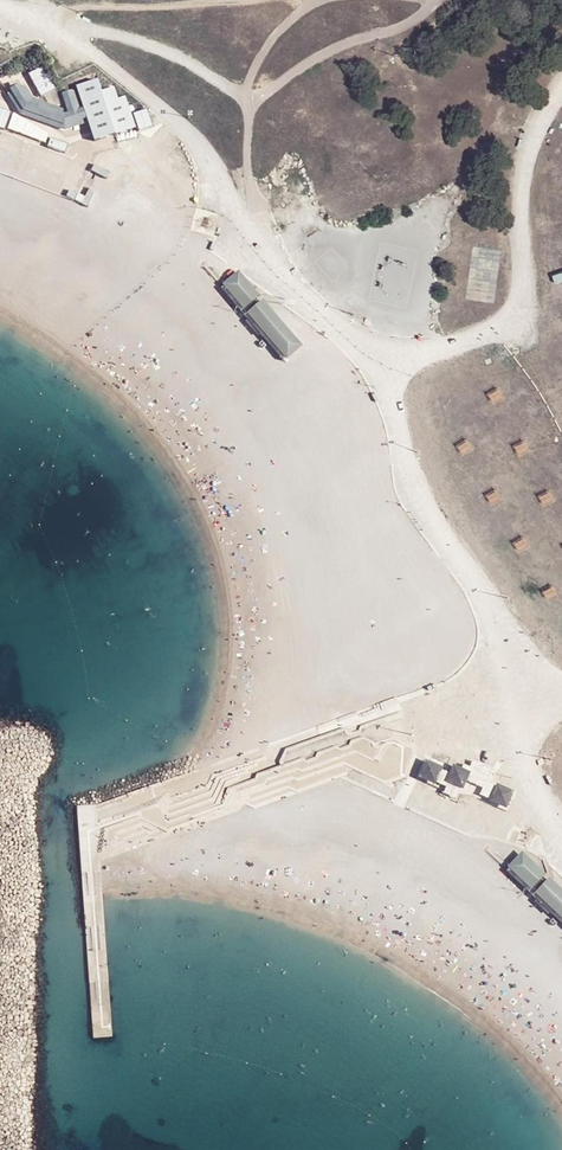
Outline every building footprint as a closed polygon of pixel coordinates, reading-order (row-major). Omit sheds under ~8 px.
[(25,90),(12,99),(19,108),(32,100),(25,90)] [(62,114),(33,103),(29,115),(58,125),(62,114)] [(123,123),(127,111),(115,107),(114,110),(109,108),(101,108),(100,106),(88,110),(89,112),(84,114),(80,103),(68,108),(76,129),(87,124),(86,122),(92,120),(93,122),(104,117),(104,114),(108,114),(112,116),(112,119),(123,123)] [(144,117),(133,113),(129,125),(140,129),(144,117)] [(303,347),(264,296),(262,298),(241,271),(224,284),(285,361),(303,347)] [(472,770),(456,764),(453,771),(427,761),(419,781),(461,798),(472,770)] [(496,785),(488,783),(492,768),(475,763),(469,783),(484,788),(481,798),(492,801),(496,785)] [(546,875),(523,853),(508,868),(531,887),(546,875)] [(550,878),(537,893),(561,918),(561,889),(550,878)]
